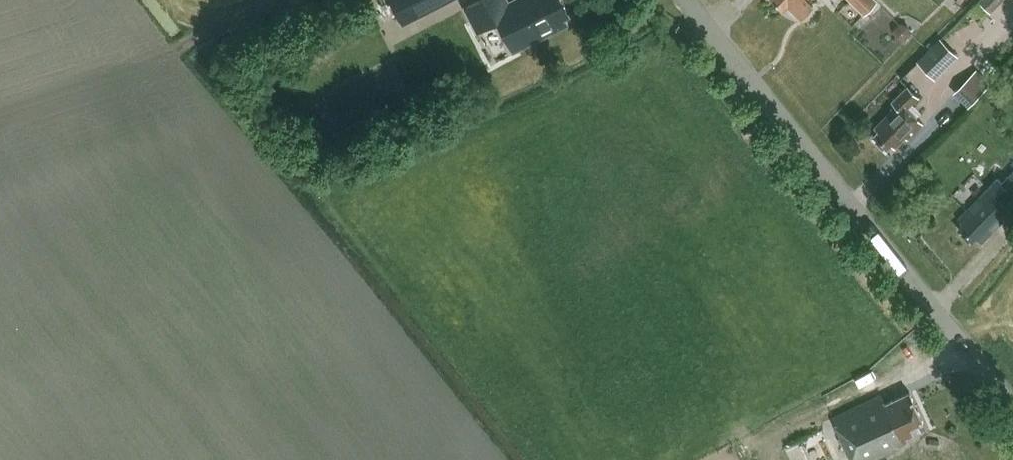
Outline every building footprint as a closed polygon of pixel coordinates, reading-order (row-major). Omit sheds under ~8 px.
[(455,0),(392,0),(405,26),(455,0)] [(511,4),(509,0),(476,0),(464,7),(477,30),(498,18),(512,49),(542,33),(564,22),(561,15),(566,12),(560,0),(518,0),(511,4)] [(799,15),(801,17),(803,15),(807,16),(813,10),(812,6),(813,5),(808,0),(775,0),(784,9),(788,4),(799,15)] [(865,14),(878,1),(877,0),(850,0),(865,14)] [(982,1),(994,12),(1004,0),(983,0),(982,1)] [(936,79),(959,56),(940,38),(917,61),(936,79)] [(952,87),(966,102),(993,78),(979,63),(952,87)] [(908,85),(907,86),(892,101),(895,104),(891,107),(893,109),(875,127),(878,131),(873,136),(886,149),(891,143),(895,147),(905,136),(907,138),(923,123),(907,107),(919,96),(908,85)] [(1012,205),(1012,168),(1001,181),(998,178),(958,219),(963,224),(959,229),(972,242),(976,237),(981,242),(1012,211),(1010,209),(1012,205)] [(908,440),(906,435),(926,426),(910,391),(885,403),(882,395),(833,417),(853,459),(871,459),(900,447),(899,444),(908,440)]
